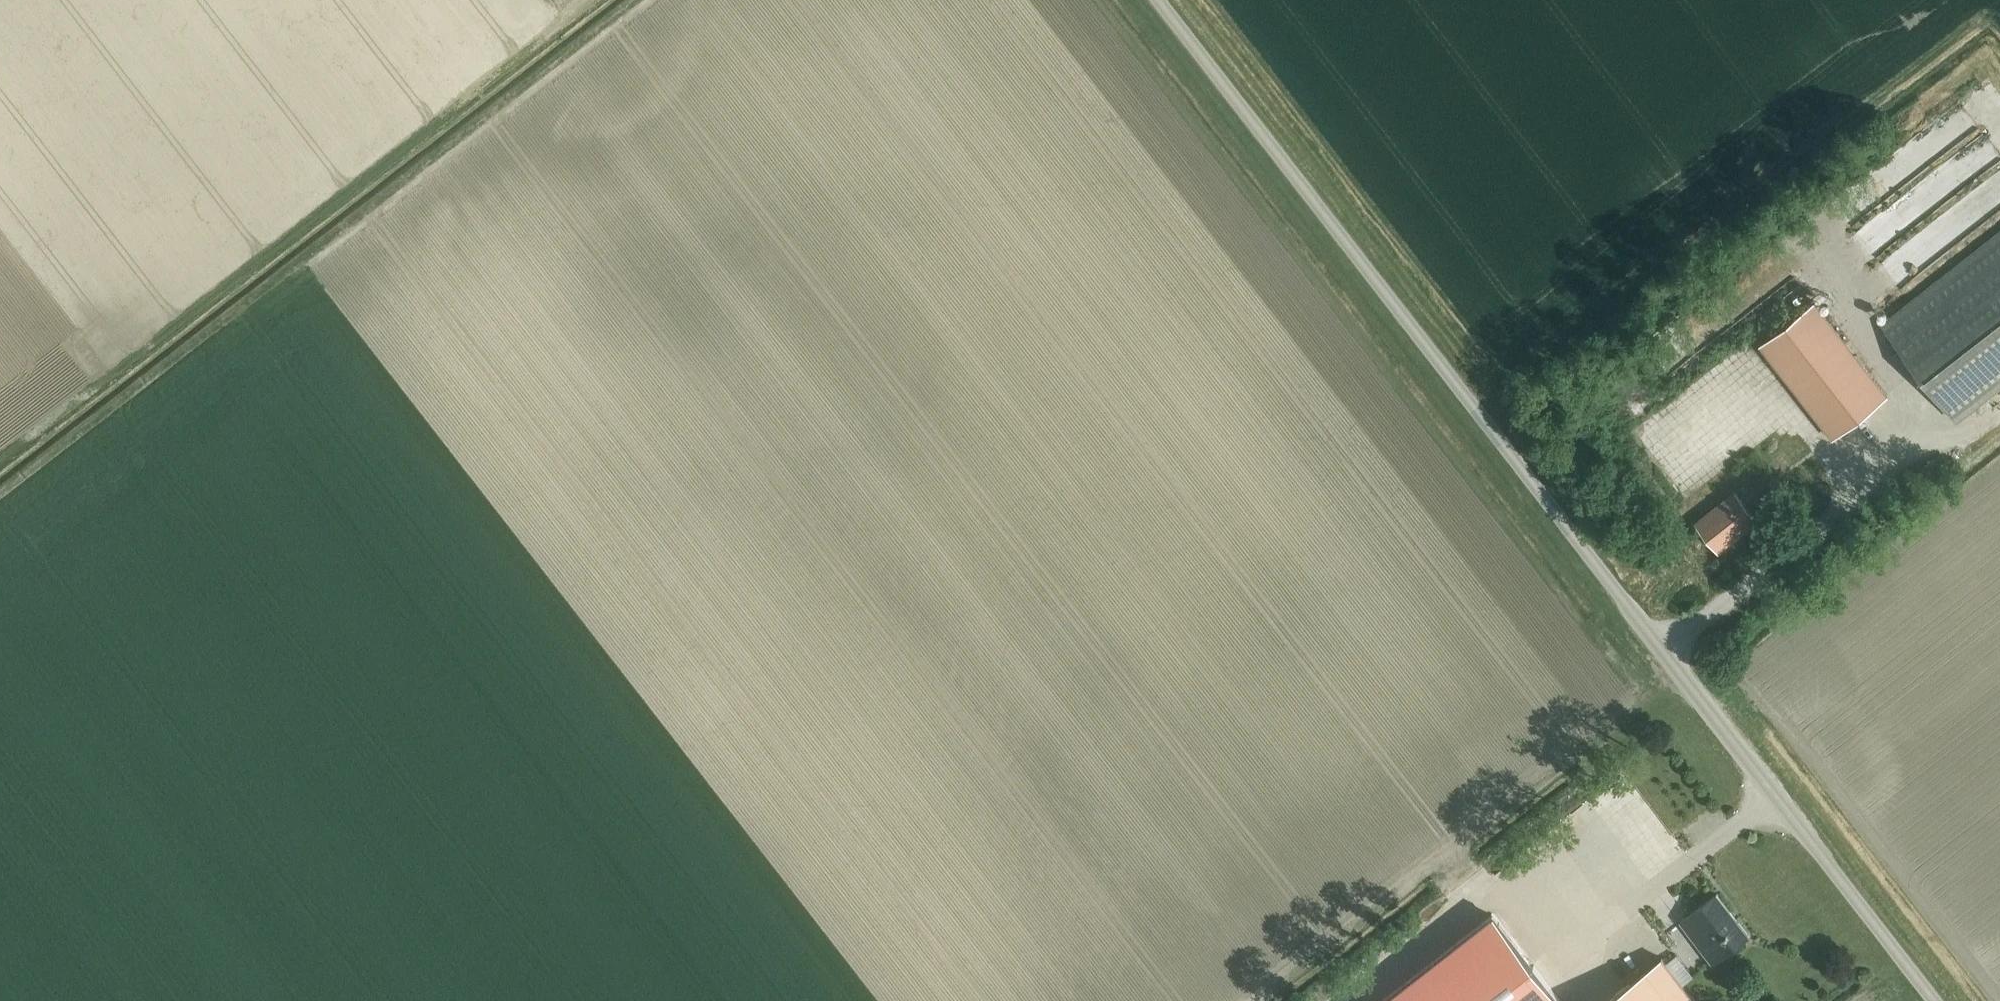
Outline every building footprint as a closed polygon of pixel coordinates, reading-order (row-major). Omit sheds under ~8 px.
[(1999,138),(1999,106),(1991,94),(1967,111),(1992,144),(1999,138)] [(1918,185),(1980,130),(1965,113),(1914,158),(1916,160),(1905,170),(1918,185)] [(1882,325),(1956,419),(1999,385),(1999,233),(1882,325)] [(1832,438),(1886,395),(1814,303),(1760,345),(1832,438)] [(1690,527),(1712,555),(1772,508),(1760,493),(1748,503),(1737,490),(1690,527)] [(1721,957),(1749,936),(1717,894),(1689,915),(1721,957)] [(1494,915),(1381,1000),(1559,1000),(1494,915)] [(1606,1000),(1696,1000),(1662,958),(1606,1000)]
